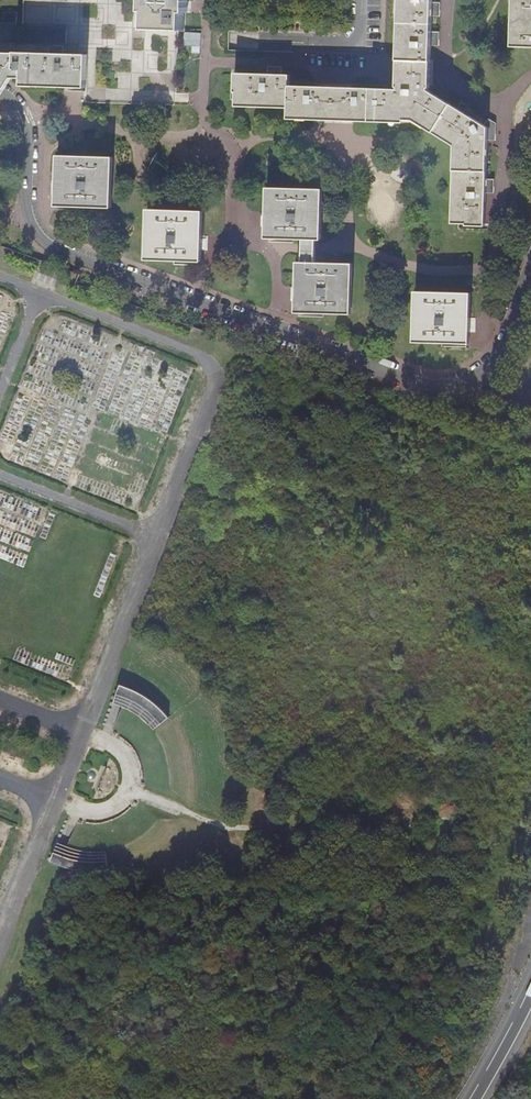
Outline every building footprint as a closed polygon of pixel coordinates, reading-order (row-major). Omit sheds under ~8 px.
[(144,11),(147,11),(147,27),(182,28),(183,12),(187,12),(187,0),(144,0),(144,11)] [(394,87),(373,87),(331,86),(295,85),(288,84),(288,74),(246,73),(235,72),(234,91),(236,91),(236,105),(286,107),(286,118),(417,122),(452,144),(450,220),(482,221),(483,213),(485,143),(486,125),(427,90),(427,86),(430,26),(431,0),(397,0),(394,87)] [(508,46),(530,47),(530,0),(510,0),(508,46)] [(1,95),(10,80),(12,77),(22,77),(22,85),(87,86),(87,53),(16,52),(15,53),(0,52),(0,96),(1,95)] [(112,156),(58,154),(57,182),(57,206),(111,207),(112,156)] [(319,188),(269,186),(268,208),(267,237),(302,238),(301,259),(298,259),(297,286),(297,311),(347,312),(348,261),(314,260),(315,238),(318,238),(319,188)] [(203,210),(147,208),(146,259),(202,261),(202,245),(203,210)] [(466,291),(412,289),(411,340),(464,342),(465,321),(466,291)] [(71,865),(75,846),(56,843),(52,862),(71,865)] [(98,867),(108,865),(106,851),(90,853),(92,861),(97,860),(98,867)]
